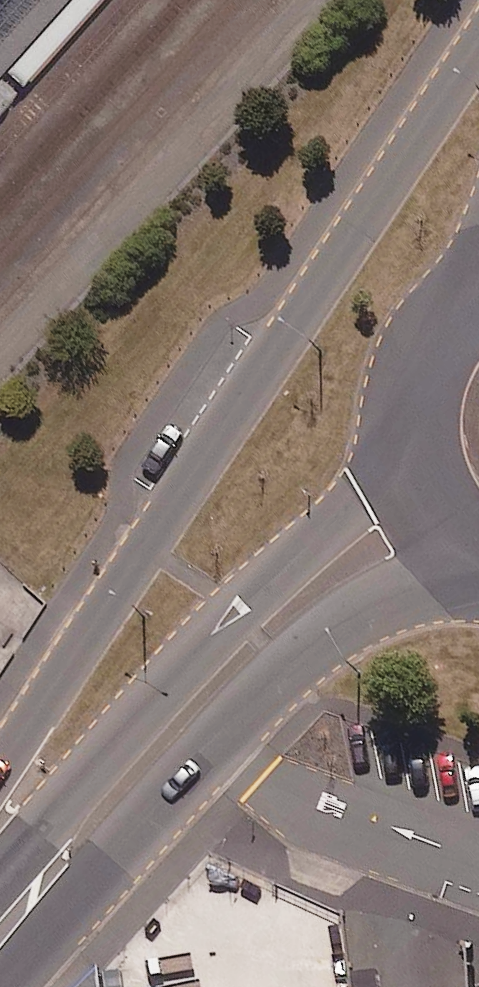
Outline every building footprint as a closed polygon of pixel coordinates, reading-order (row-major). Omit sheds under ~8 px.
[(104,968),(87,986),(107,986),(104,968)]
